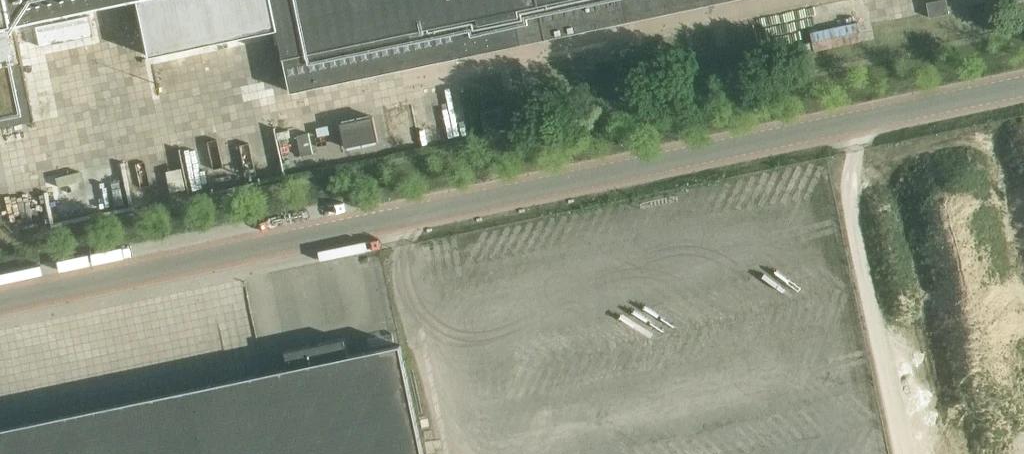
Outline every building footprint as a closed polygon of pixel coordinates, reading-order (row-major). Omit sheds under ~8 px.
[(12,26),(13,27),(14,27),(14,25),(134,0),(0,0),(0,28),(12,26)] [(151,58),(279,31),(292,92),(729,0),(138,0),(151,58)] [(927,3),(930,18),(949,14),(947,0),(942,0),(927,3)] [(37,26),(41,47),(94,36),(90,15),(37,26)] [(856,20),(808,31),(812,52),(861,41),(856,20)] [(374,116),(341,123),(346,147),(379,140),(374,116)] [(309,133),(297,135),(302,156),(314,154),(309,133)] [(165,192),(182,189),(177,167),(161,170),(165,192)] [(401,345),(348,356),(345,339),(286,352),(289,368),(0,429),(0,453),(424,453),(401,345)]
